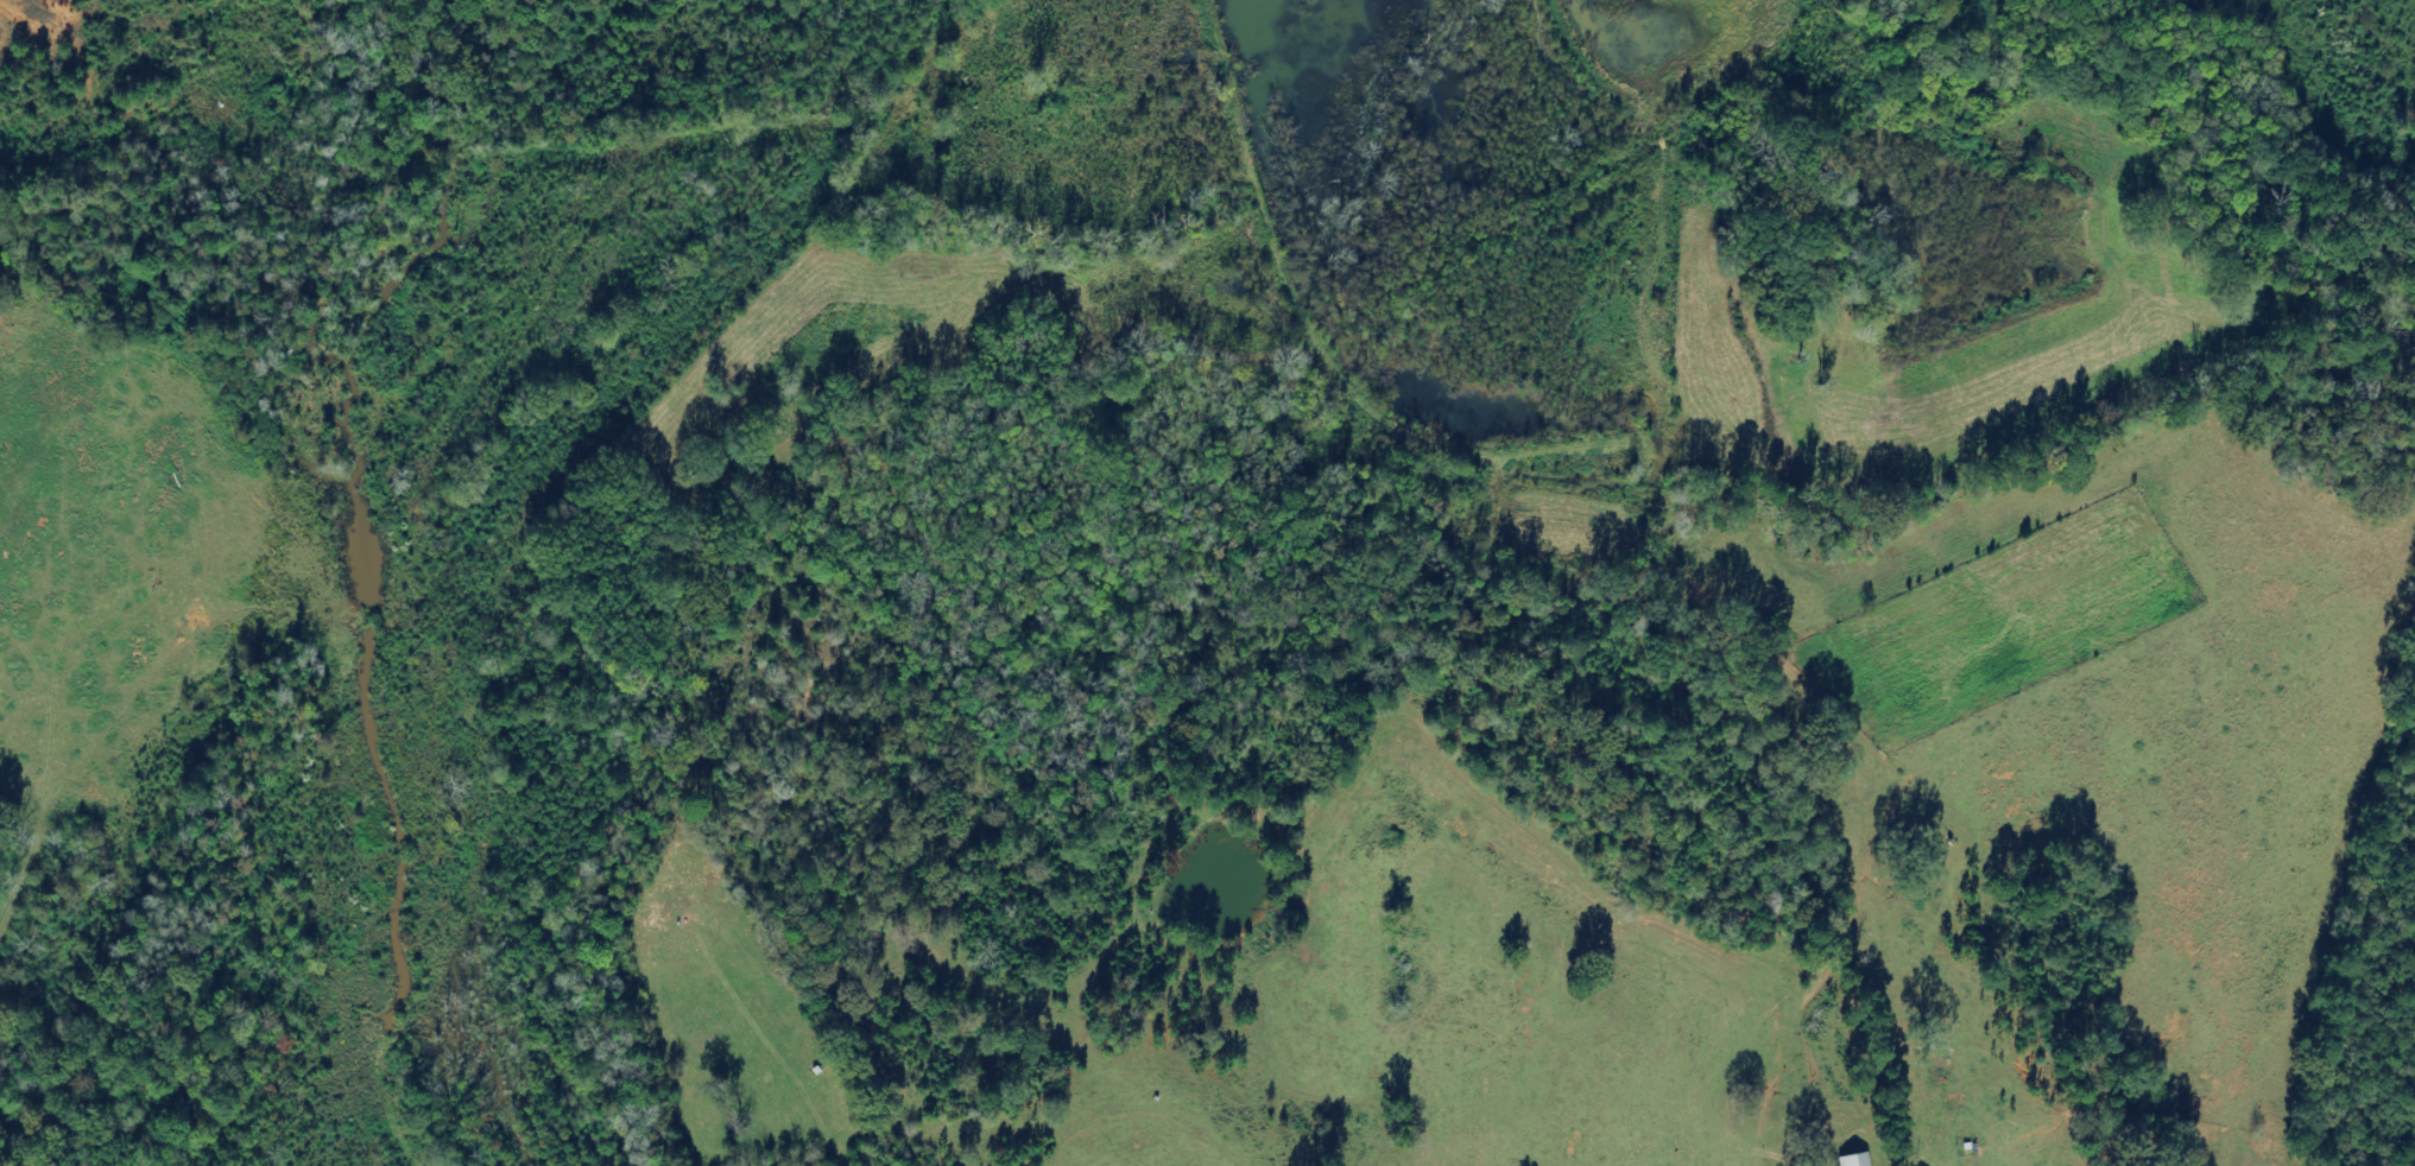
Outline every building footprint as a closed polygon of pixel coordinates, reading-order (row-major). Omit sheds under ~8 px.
[(1872,1151),(1842,1157),(1844,1165),(1875,1165),(1872,1151)]
